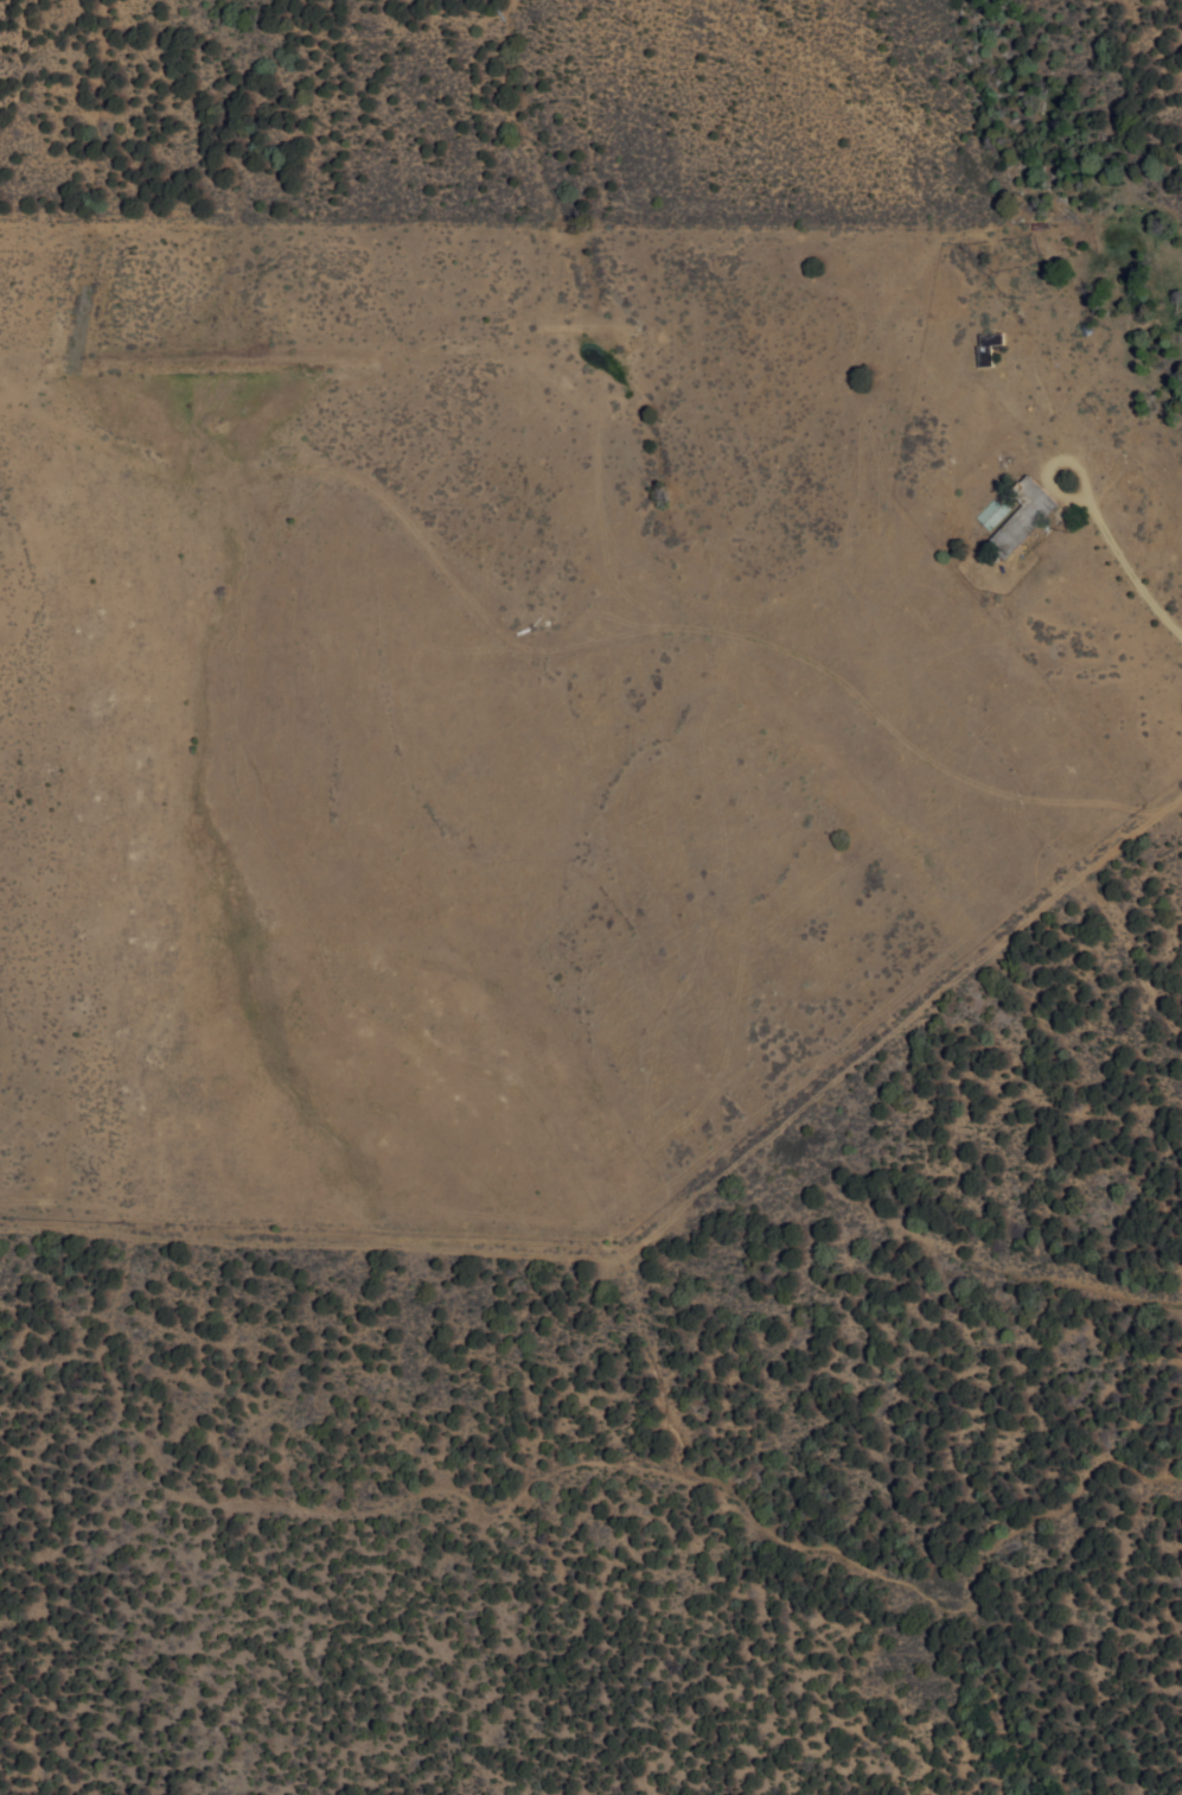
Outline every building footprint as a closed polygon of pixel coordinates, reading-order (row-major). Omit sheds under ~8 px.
[(1022,502),(986,538),(1004,555),(1055,503),(1024,472),(1008,489),(1022,502)]
